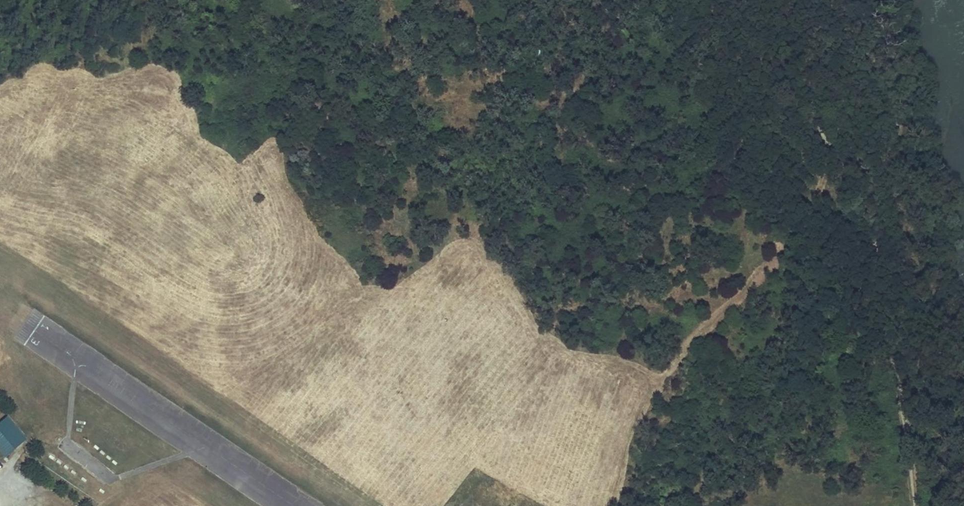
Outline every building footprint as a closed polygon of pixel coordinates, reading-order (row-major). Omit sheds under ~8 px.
[(6,418),(0,423),(0,452),(4,457),(25,440),(6,418)]
